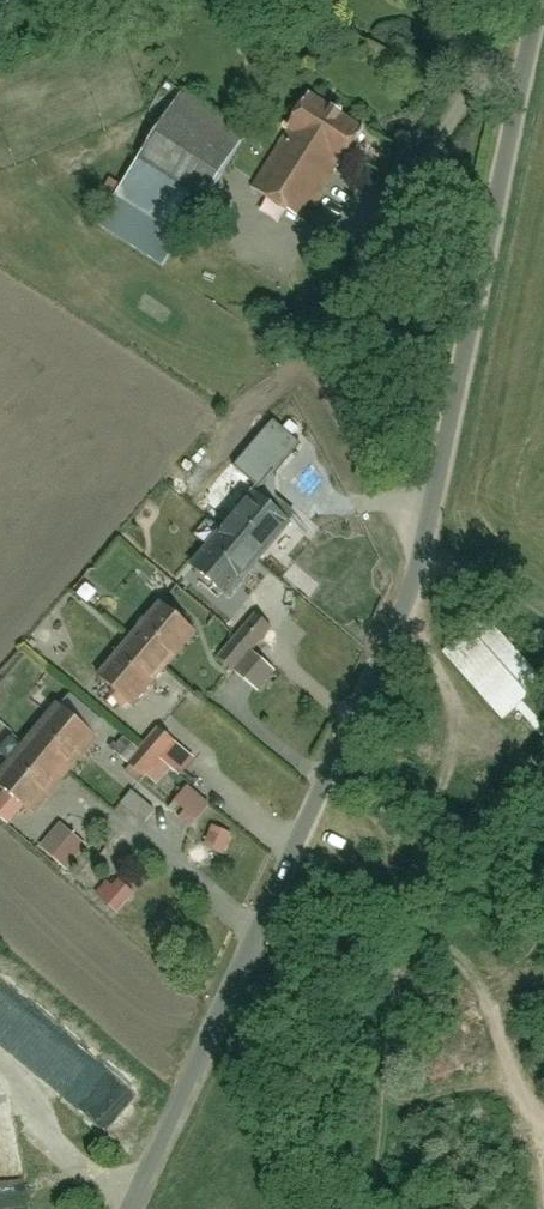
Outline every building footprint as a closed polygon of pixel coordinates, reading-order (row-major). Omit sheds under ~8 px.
[(461,11),(468,0),(445,0),(461,11)] [(79,222),(155,268),(233,141),(157,95),(79,222)] [(245,185),(305,224),(353,150),(293,111),(245,185)] [(263,494),(199,568),(231,596),(296,522),(263,494)] [(168,605),(101,680),(135,710),(202,635),(168,605)] [(273,629),(257,616),(222,661),(238,673),(273,629)] [(482,623),(444,663),(474,692),(484,682),(542,737),(543,735),(543,682),(513,652),(482,623)] [(240,679),(264,697),(279,677),(254,659),(240,679)] [(0,782),(0,794),(30,820),(98,739),(62,709),(0,782)] [(143,778),(145,776),(162,790),(189,758),(166,738),(164,741),(142,722),(132,734),(146,745),(139,754),(127,744),(116,756),(143,778)] [(181,790),(164,812),(190,833),(207,810),(181,790)] [(135,796),(124,809),(148,829),(159,816),(135,796)] [(216,834),(208,852),(227,860),(235,841),(216,834)]
